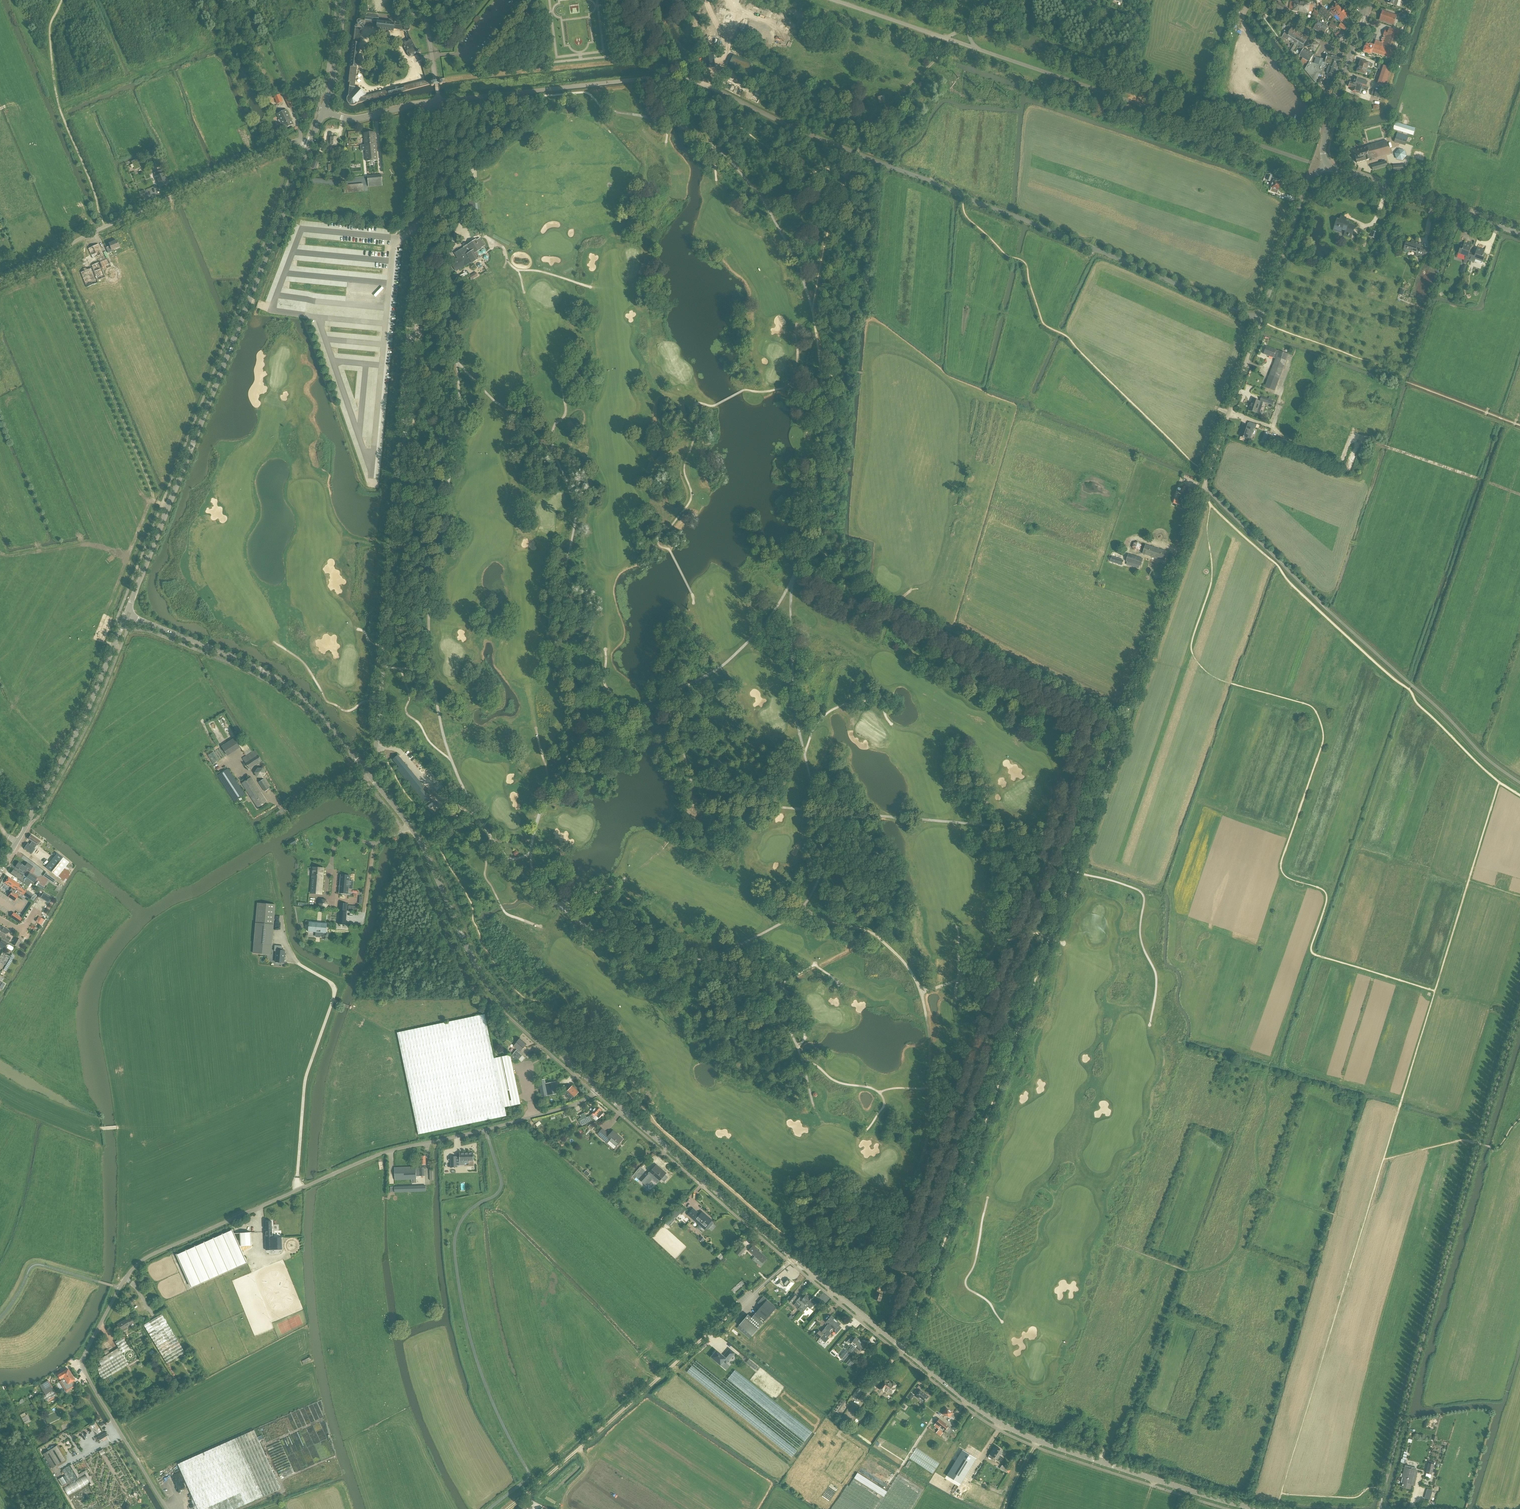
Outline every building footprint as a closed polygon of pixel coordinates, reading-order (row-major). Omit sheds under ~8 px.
[(1282,12),(1282,11),(1285,6),(1278,2),(1275,8),(1282,12)] [(1334,17),(1335,16),(1341,9),(1336,3),(1329,10),(1328,12),(1323,7),(1319,11),(1328,20),(1332,15),(1334,17)] [(1341,9),(1335,16),(1338,19),(1337,20),(1339,22),(1340,21),(1342,22),(1349,14),(1342,8),(1341,9)] [(1383,10),(1382,10),(1379,20),(1393,25),(1394,25),(1397,15),(1396,16),(1382,11),(1383,10)] [(389,31),(393,32),(394,29),(405,30),(405,31),(406,31),(407,31),(408,31),(409,31),(409,30),(410,30),(410,29),(410,28),(410,27),(409,27),(409,26),(408,26),(408,25),(407,25),(406,25),(406,26),(405,26),(397,25),(394,24),(378,22),(379,19),(365,17),(365,21),(361,20),(360,20),(360,19),(359,19),(358,20),(357,20),(357,21),(357,22),(357,23),(357,25),(356,25),(355,25),(354,27),(355,27),(349,80),(348,80),(348,81),(348,82),(350,83),(348,95),(348,96),(347,97),(347,98),(347,99),(347,100),(347,101),(347,102),(347,103),(348,103),(348,104),(349,104),(350,105),(351,105),(352,105),(353,105),(354,105),(355,105),(356,105),(356,104),(357,104),(357,103),(430,84),(430,85),(431,85),(431,86),(432,86),(433,86),(433,85),(434,85),(434,84),(436,83),(438,83),(439,83),(439,84),(440,84),(441,84),(442,84),(442,83),(445,83),(445,78),(440,79),(440,78),(438,79),(435,79),(431,80),(431,81),(427,81),(427,80),(426,81),(426,80),(364,97),(364,96),(364,95),(355,87),(361,28),(365,25),(377,27),(377,30),(389,31)] [(1313,29),(1319,32),(1324,23),(1321,22),(1320,23),(1318,22),(1318,20),(1316,19),(1313,23),(1316,24),(1313,29)] [(1324,23),(1319,32),(1324,35),(1328,28),(1326,26),(1327,25),(1324,23)] [(1291,42),(1293,44),(1300,33),(1292,28),(1288,35),(1285,33),(1282,37),(1287,40),(1288,39),(1292,41),(1291,42)] [(1372,52),(1393,59),(1395,51),(1396,48),(1393,47),(1396,39),(1399,40),(1401,32),(1389,28),(1388,31),(1385,30),(1383,36),(1384,36),(1382,43),(1375,41),(1374,45),(1372,52)] [(1334,34),(1336,37),(1340,43),(1343,41),(1345,42),(1347,40),(1347,39),(1343,33),(1342,33),(1341,31),(1334,34)] [(1300,33),(1293,44),(1295,45),(1296,44),(1298,45),(1298,44),(1300,46),(1299,48),(1301,49),(1304,45),(1308,38),(1300,33)] [(402,43),(405,49),(409,57),(417,53),(419,54),(420,53),(420,51),(419,50),(417,51),(411,39),(409,34),(406,35),(408,41),(402,43)] [(1306,46),(1310,49),(1314,42),(1310,39),(1306,46)] [(1314,42),(1310,49),(1314,51),(1319,44),(1314,42)] [(1371,55),(1372,52),(1374,45),(1370,44),(1369,45),(1366,44),(1365,47),(1363,52),(1371,55)] [(712,48),(702,49),(703,60),(703,68),(707,68),(713,67),(713,59),(712,56),(712,48)] [(1299,56),(1304,59),(1309,51),(1306,49),(1306,50),(1303,49),(1299,56)] [(1309,51),(1304,59),(1309,62),(1313,55),(1311,54),(1312,52),(1309,51)] [(729,65),(747,73),(751,63),(733,55),(729,65)] [(1318,65),(1309,62),(1305,70),(1316,83),(1319,74),(1331,78),(1333,77),(1338,64),(1339,65),(1341,58),(1333,56),(1332,56),(1332,57),(1327,55),(1326,59),(1325,59),(1324,60),(1321,58),(1318,65)] [(1360,60),(1358,66),(1367,69),(1368,66),(1371,67),(1372,64),(1369,63),(1360,60)] [(1376,83),(1385,86),(1391,68),(1382,65),(1376,83)] [(1367,69),(1358,66),(1356,72),(1365,75),(1366,72),(1369,73),(1368,75),(1371,76),(1370,79),(1374,80),(1376,72),(1367,69)] [(1350,90),(1360,93),(1361,88),(1363,89),(1363,90),(1367,91),(1368,88),(1366,87),(1368,81),(1355,77),(1353,83),(1350,82),(1348,86),(1351,87),(1350,90)] [(1381,99),(1383,93),(1373,89),(1371,95),(1381,99)] [(283,102),(280,94),(274,97),(277,104),(283,102)] [(284,97),(290,108),(294,106),(289,95),(284,97)] [(294,124),(286,110),(277,115),(284,129),(294,124)] [(330,146),(336,146),(337,137),(333,137),(333,133),(329,133),(329,137),(328,137),(328,145),(330,145),(330,146)] [(361,149),(365,149),(366,161),(377,160),(375,133),(364,134),(365,144),(361,145),(361,149)] [(1394,142),(1405,145),(1406,143),(1407,140),(1408,136),(1397,133),(1394,142)] [(1353,151),(1355,158),(1357,163),(1370,159),(1370,161),(1373,160),(1372,159),(1390,154),(1388,149),(1388,146),(1386,140),(1366,146),(1367,147),(1353,151)] [(1396,159),(1402,161),(1407,157),(1405,151),(1399,149),(1395,154),(1396,159)] [(136,160),(132,162),(133,164),(130,165),(131,168),(134,167),(135,170),(140,168),(139,165),(138,162),(137,162),(136,160)] [(1387,166),(1386,161),(1371,165),(1373,170),(1387,166)] [(1405,166),(1393,167),(1393,174),(1405,173),(1405,166)] [(159,187),(160,187),(168,184),(163,173),(155,177),(158,183),(157,183),(159,187)] [(368,176),(369,187),(382,186),(381,175),(368,176)] [(1271,191),(1277,193),(1278,190),(1281,183),(1273,180),(1271,188),(1272,188),(1271,191)] [(343,187),(344,193),(364,191),(363,184),(347,185),(348,187),(343,187)] [(478,213),(477,197),(469,198),(470,214),(478,213)] [(1346,231),(1345,232),(1344,236),(1351,238),(1355,226),(1348,223),(1349,222),(1345,221),(1346,219),(1343,218),(1344,217),(1341,216),(1340,218),(1341,219),(1340,221),(1337,220),(1333,230),(1340,233),(1341,229),(1346,231)] [(458,258),(451,263),(456,271),(463,267),(472,262),(472,263),(479,258),(475,252),(481,249),(481,248),(483,247),(484,245),(480,240),(479,239),(476,241),(476,240),(464,248),(454,253),(458,258)] [(1420,247),(1421,244),(1412,241),(1412,242),(1412,243),(1412,244),(1406,242),(1404,249),(1403,252),(1408,253),(1409,250),(1417,253),(1416,255),(1416,256),(1424,258),(1425,255),(1432,256),(1432,250),(1427,250),(1427,249),(1420,247)] [(1465,259),(1469,261),(1470,261),(1472,253),(1470,252),(1469,252),(1472,246),(1464,243),(1463,246),(1461,245),(1458,253),(1466,256),(1465,259)] [(1470,261),(1469,261),(1468,265),(1470,265),(1471,263),(1470,262),(1471,261),(1474,262),(1479,264),(1480,264),(1481,263),(1482,263),(1483,262),(1486,254),(1484,253),(1485,250),(1477,248),(1475,254),(1472,253),(1470,261)] [(111,259),(108,260),(107,258),(106,255),(94,260),(93,261),(94,264),(93,264),(90,265),(91,266),(92,268),(93,272),(94,272),(95,271),(97,271),(97,270),(98,271),(98,270),(108,266),(110,270),(110,271),(111,271),(110,271),(111,271),(111,270),(112,270),(114,269),(115,269),(112,261),(111,259)] [(1263,354),(1273,358),(1276,359),(1265,387),(1275,391),(1288,354),(1279,351),(1278,351),(1276,350),(1266,346),(1263,354)] [(1252,399),(1249,410),(1248,410),(1259,414),(1263,403),(1252,399)] [(1240,436),(1247,439),(1251,428),(1255,429),(1256,425),(1249,422),(1248,426),(1243,425),(1242,429),(1243,429),(1240,436)] [(1184,492),(1183,495),(1191,498),(1194,490),(1183,486),(1181,492),(1184,492)] [(1143,554),(1165,561),(1167,552),(1146,545),(1143,554)] [(1126,561),(1141,566),(1143,559),(1129,554),(1126,561)] [(1110,562),(1122,565),(1124,560),(1112,556),(1110,562)] [(240,747),(234,738),(222,746),(227,755),(240,747)] [(243,759),(249,769),(262,761),(255,750),(243,759)] [(219,760),(214,752),(208,756),(213,764),(219,760)] [(397,768),(417,793),(424,787),(398,756),(393,760),(399,767),(397,768)] [(257,777),(262,777),(265,773),(263,769),(258,768),(255,773),(257,777)] [(245,794),(228,769),(218,776),(234,801),(245,794)] [(242,783),(258,808),(267,802),(251,778),(242,783)] [(264,779),(259,782),(265,792),(270,789),(264,779)] [(697,826),(708,827),(710,811),(698,810),(697,826)] [(37,845),(40,841),(31,835),(28,839),(37,845)] [(69,869),(66,867),(69,863),(57,853),(46,867),(57,877),(61,880),(61,881),(63,883),(64,882),(65,883),(71,874),(67,871),(69,869)] [(27,863),(25,866),(19,862),(17,865),(15,867),(25,873),(27,870),(29,871),(33,866),(27,863)] [(311,893),(321,894),(324,869),(313,868),(311,893)] [(23,876),(23,875),(14,869),(11,874),(22,882),(28,887),(32,881),(23,876)] [(35,882),(37,878),(29,873),(26,877),(31,881),(32,880),(35,882)] [(46,873),(43,876),(53,883),(55,880),(46,873)] [(338,893),(347,894),(349,876),(340,875),(338,893)] [(8,877),(4,882),(12,888),(9,893),(11,894),(8,897),(15,901),(19,896),(22,898),(23,895),(26,890),(19,886),(20,885),(8,877)] [(30,900),(33,895),(26,890),(23,895),(30,900)] [(319,904),(321,908),(326,909),(328,905),(326,900),(321,900),(319,904)] [(253,953),(271,955),(275,905),(257,903),(253,953)] [(346,925),(347,911),(347,904),(340,903),(339,910),(338,924),(346,925)] [(19,923),(22,918),(14,913),(11,917),(19,923)] [(44,920),(39,917),(36,922),(41,925),(44,920)] [(308,932),(316,932),(326,933),(327,923),(309,922),(308,932)] [(5,929),(0,926),(0,936),(4,939),(8,942),(11,938),(6,936),(9,931),(5,928),(5,929)] [(18,948),(22,940),(15,937),(12,944),(18,948)] [(276,951),(275,962),(284,963),(285,951),(282,951),(282,946),(275,946),(274,951),(276,951)] [(511,1060),(519,1059),(513,1054),(510,1055),(494,1058),(485,1014),(397,1033),(418,1134),(506,1116),(504,1107),(520,1104),(511,1060)] [(513,1054),(519,1059),(522,1056),(519,1053),(523,1048),(526,1044),(520,1039),(516,1043),(517,1043),(513,1047),(517,1050),(513,1054)] [(538,1080),(541,1097),(558,1094),(557,1089),(557,1086),(556,1086),(555,1082),(545,1084),(544,1079),(538,1080)] [(574,1097),(579,1092),(572,1086),(568,1091),(567,1090),(563,1093),(570,1100),(573,1097),(574,1097)] [(592,1112),(599,1118),(604,1112),(597,1106),(592,1112)] [(591,1115),(582,1120),(581,1120),(580,1118),(578,1119),(582,1126),(593,1119),(591,1115)] [(613,1131),(612,1132),(609,1135),(602,1129),(597,1134),(607,1143),(609,1140),(616,1146),(623,1139),(613,1131)] [(537,1130),(535,1132),(544,1140),(546,1139),(537,1130)] [(457,1156),(450,1156),(451,1167),(457,1167),(457,1160),(459,1160),(459,1161),(464,1161),(464,1163),(464,1162),(469,1162),(469,1161),(473,1160),(473,1152),(459,1153),(459,1157),(457,1157),(457,1156)] [(394,1168),(395,1180),(412,1179),(412,1183),(416,1183),(416,1176),(425,1176),(425,1168),(426,1168),(425,1156),(420,1156),(421,1168),(416,1168),(416,1167),(394,1168)] [(656,1165),(650,1172),(651,1173),(649,1175),(645,1172),(639,1178),(645,1184),(651,1177),(653,1174),(660,1180),(661,1179),(664,1181),(666,1179),(667,1177),(665,1175),(666,1173),(662,1169),(661,1170),(659,1168),(660,1168),(656,1165)] [(693,1208),(687,1215),(697,1224),(699,1222),(706,1227),(708,1229),(712,1224),(710,1222),(711,1221),(707,1218),(708,1217),(708,1218),(706,1216),(706,1215),(702,1212),(700,1214),(693,1208)] [(266,1222),(266,1226),(265,1226),(266,1250),(282,1249),(282,1237),(272,1238),(272,1221),(266,1222)] [(176,1255),(190,1286),(246,1260),(233,1230),(176,1255)] [(736,1253),(739,1256),(746,1248),(743,1245),(736,1253)] [(753,1246),(748,1251),(749,1251),(756,1257),(753,1260),(752,1259),(761,1267),(767,1260),(766,1259),(766,1258),(753,1246)] [(716,1256),(721,1261),(724,1257),(719,1252),(716,1256)] [(788,1290),(793,1283),(792,1283),(793,1282),(791,1281),(790,1281),(788,1279),(784,1283),(782,1282),(780,1280),(782,1279),(782,1278),(777,1284),(777,1285),(783,1290),(781,1291),(782,1292),(785,1288),(788,1290)] [(880,1301),(882,1295),(876,1293),(874,1299),(877,1300),(877,1301),(879,1301),(880,1301)] [(788,1300),(791,1303),(796,1297),(796,1296),(794,1295),(794,1294),(793,1294),(788,1300)] [(800,1306),(802,1308),(811,1298),(809,1297),(806,1294),(802,1298),(800,1296),(796,1301),(801,1305),(800,1306)] [(811,1298),(802,1308),(800,1311),(802,1313),(808,1307),(810,1309),(815,1303),(812,1300),(813,1300),(811,1298)] [(747,1316),(739,1325),(752,1336),(776,1308),(767,1300),(750,1319),(747,1317),(747,1316)] [(143,1325),(167,1364),(185,1353),(161,1314),(143,1325)] [(830,1326),(835,1320),(831,1316),(826,1322),(828,1324),(821,1332),(819,1331),(815,1335),(819,1339),(823,1334),(830,1326)] [(127,1327),(134,1322),(131,1318),(127,1320),(126,1318),(117,1324),(121,1331),(122,1331),(123,1332),(127,1329),(127,1328),(127,1327)] [(814,1320),(807,1328),(809,1330),(816,1322),(814,1320)] [(835,1320),(830,1326),(823,1334),(827,1337),(828,1337),(831,1333),(829,1332),(833,1328),(837,1332),(841,1328),(839,1326),(840,1324),(835,1320)] [(749,1339),(752,1336),(739,1325),(737,1327),(749,1339)] [(828,1337),(827,1337),(823,1334),(821,1337),(820,1338),(825,1342),(829,1338),(828,1337)] [(118,1348),(110,1353),(106,1355),(98,1360),(101,1366),(97,1368),(99,1374),(102,1380),(128,1364),(121,1353),(129,1349),(123,1337),(115,1342),(118,1348)] [(849,1349),(847,1351),(850,1353),(855,1347),(860,1341),(855,1337),(853,1340),(851,1337),(847,1342),(850,1344),(850,1343),(852,1345),(849,1349)] [(860,1341),(855,1347),(850,1353),(852,1356),(857,1349),(860,1351),(865,1345),(860,1341)] [(714,1354),(711,1357),(720,1365),(725,1359),(728,1361),(734,1353),(729,1349),(723,1356),(716,1351),(716,1352),(715,1351),(713,1353),(714,1354)] [(843,1361),(848,1365),(852,1360),(852,1359),(849,1357),(848,1356),(843,1361)] [(747,1362),(748,1363),(755,1369),(757,1366),(750,1361),(749,1359),(747,1362)] [(61,1378),(62,1380),(71,1374),(68,1369),(61,1373),(60,1371),(59,1372),(56,1374),(58,1378),(59,1379),(61,1378)] [(71,1374),(62,1380),(60,1381),(64,1387),(65,1388),(69,1389),(69,1388),(70,1389),(75,1386),(73,1383),(72,1384),(71,1382),(74,1380),(71,1374)] [(892,1383),(890,1381),(886,1379),(881,1385),(882,1385),(879,1389),(883,1391),(883,1390),(887,1393),(888,1391),(892,1394),(896,1389),(894,1388),(896,1385),(892,1382),(892,1383)] [(40,1385),(43,1391),(51,1386),(48,1381),(40,1385)] [(51,1386),(43,1391),(45,1395),(42,1396),(45,1402),(56,1396),(53,1390),(51,1386)] [(862,1396),(866,1390),(860,1386),(854,1394),(860,1398),(861,1396),(862,1396)] [(915,1396),(923,1403),(928,1397),(920,1390),(915,1396)] [(838,1409),(845,1400),(842,1398),(836,1408),(835,1409),(837,1410),(838,1409)] [(17,1410),(22,1418),(24,1422),(28,1420),(26,1415),(27,1415),(23,1407),(17,1410)] [(945,1415),(949,1417),(952,1413),(947,1409),(942,1414),(945,1416),(945,1415)] [(939,1419),(938,1419),(935,1423),(951,1436),(954,1431),(939,1419)] [(198,1508),(235,1508),(280,1489),(254,1430),(178,1464),(198,1508)] [(105,1432),(97,1437),(100,1441),(108,1436),(105,1432)] [(65,1460),(56,1446),(43,1454),(52,1468),(65,1460)] [(994,1447),(993,1448),(992,1448),(993,1449),(989,1454),(990,1454),(988,1457),(992,1459),(994,1457),(997,1459),(996,1459),(999,1461),(1001,1458),(999,1456),(1002,1451),(996,1446),(995,1448),(993,1447),(994,1447)] [(976,1458),(963,1450),(947,1475),(961,1483),(976,1458)] [(905,1467),(911,1470),(914,1466),(913,1466),(914,1463),(909,1460),(905,1467)] [(1430,1461),(1426,1473),(1431,1474),(1435,1462),(1430,1461)] [(66,1475),(63,1477),(58,1480),(63,1487),(79,1477),(72,1466),(71,1465),(62,1470),(66,1475)] [(854,1478),(849,1486),(847,1485),(843,1494),(830,1508),(911,1508),(925,1487),(900,1470),(887,1491),(857,1472),(854,1478)] [(1405,1470),(1404,1474),(1403,1474),(1403,1477),(1404,1478),(1403,1484),(1402,1485),(1403,1485),(1402,1487),(1410,1489),(1411,1484),(1414,1485),(1417,1471),(1413,1470),(1413,1471),(1405,1470)]
